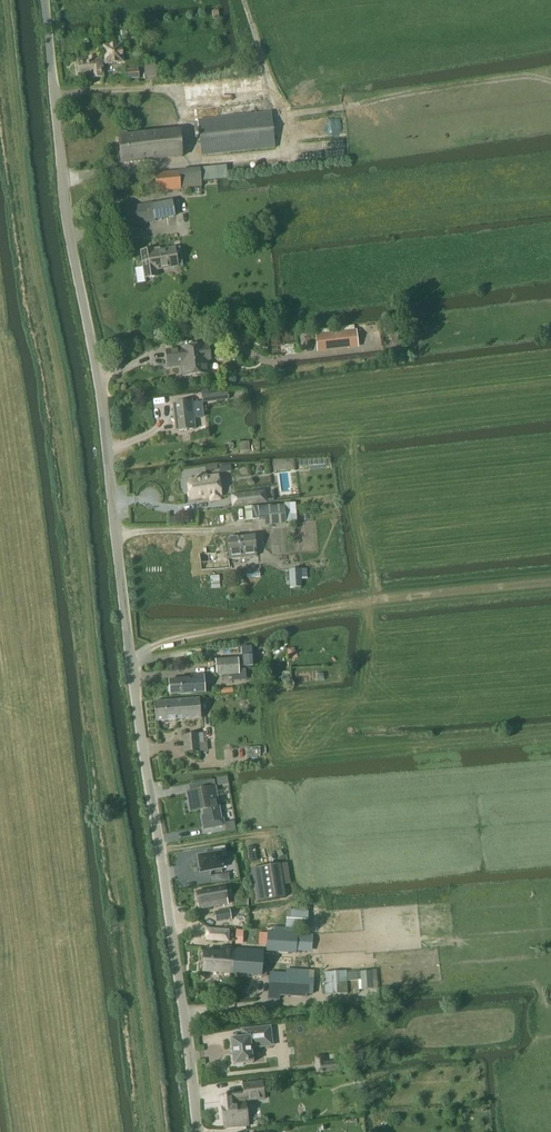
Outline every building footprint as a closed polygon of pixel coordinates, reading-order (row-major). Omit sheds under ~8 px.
[(104,77),(103,64),(106,64),(124,62),(122,44),(104,46),(105,60),(102,61),(102,56),(77,59),(78,73),(89,72),(90,79),(104,77)] [(126,80),(140,79),(139,69),(125,70),(126,80)] [(272,112),(198,119),(202,156),(275,149),(272,112)] [(180,130),(119,136),(122,164),(183,157),(180,130)] [(181,190),(179,171),(154,173),(156,193),(181,190)] [(125,208),(128,227),(155,222),(155,221),(175,217),(172,201),(152,204),(125,208)] [(159,249),(154,250),(141,252),(145,278),(157,276),(157,270),(178,267),(175,248),(160,251),(159,249)] [(317,352),(359,348),(357,330),(315,335),(317,352)] [(225,343),(214,345),(215,352),(226,351),(225,343)] [(204,347),(204,346),(181,349),(181,350),(166,351),(168,365),(183,363),(184,377),(208,374),(206,360),(211,360),(209,346),(204,347)] [(202,403),(229,400),(228,392),(201,396),(202,403)] [(192,402),(173,404),(176,432),(195,429),(192,402)] [(249,441),(237,443),(238,452),(250,451),(249,441)] [(227,446),(226,447),(227,448),(227,449),(228,450),(229,451),(231,451),(232,451),(233,450),(234,449),(235,448),(235,447),(235,445),(234,444),(233,443),(232,443),(231,442),(229,443),(228,443),(227,444),(227,446)] [(187,480),(189,492),(188,493),(188,494),(188,495),(188,496),(188,497),(189,497),(189,498),(190,498),(190,500),(210,497),(211,502),(221,500),(220,496),(221,495),(221,493),(222,493),(222,492),(222,491),(222,490),(222,489),(222,488),(221,488),(220,487),(218,476),(207,477),(207,474),(198,476),(198,479),(187,480)] [(232,496),(233,507),(266,502),(265,491),(232,496)] [(253,520),(259,520),(259,521),(265,520),(265,526),(286,524),(284,505),(272,506),(272,505),(258,507),(258,506),(252,507),(253,520)] [(202,529),(224,525),(223,516),(210,517),(209,512),(200,514),(202,529)] [(254,535),(228,539),(231,558),(256,555),(254,535),(253,535),(254,535)] [(307,569),(301,569),(289,570),(290,589),(302,588),(301,579),(307,579),(307,569)] [(246,579),(261,578),(260,570),(246,571),(246,579)] [(199,577),(200,590),(211,589),(220,589),(219,576),(211,576),(199,577)] [(253,666),(252,646),(242,647),(243,667),(253,666)] [(295,648),(287,649),(288,656),(291,656),(291,658),(298,658),(297,651),(295,651),(295,648)] [(240,675),(239,659),(216,660),(217,676),(240,675)] [(191,679),(169,680),(170,695),(197,694),(197,693),(205,693),(204,675),(191,675),(191,679)] [(155,702),(156,722),(201,718),(200,699),(155,702)] [(199,734),(183,735),(184,753),(201,752),(207,751),(206,742),(204,742),(200,743),(199,734)] [(217,778),(216,779),(218,786),(229,784),(227,777),(217,778)] [(191,791),(187,792),(190,812),(203,810),(204,816),(202,816),(204,828),(222,825),(222,821),(216,787),(214,780),(204,782),(206,789),(191,791)] [(214,854),(198,857),(201,873),(223,869),(221,859),(227,858),(225,846),(213,848),(214,854)] [(280,864),(251,869),(257,903),(285,898),(283,885),(280,864)] [(227,874),(220,875),(221,883),(229,882),(227,874)] [(225,888),(197,893),(199,904),(207,902),(208,908),(210,908),(211,908),(228,905),(225,888)] [(229,910),(215,913),(217,922),(231,919),(229,910)] [(206,940),(228,941),(229,931),(207,929),(206,940)] [(308,935),(297,934),(268,932),(267,951),(296,953),(296,951),(307,952),(308,935)] [(230,975),(232,948),(221,947),(220,953),(204,952),(202,973),(230,975)] [(265,950),(232,948),(230,975),(263,977),(265,950)] [(270,977),(269,995),(278,995),(306,997),(306,994),(311,995),(311,990),(312,979),(312,971),(308,971),(294,970),(293,978),(270,977)] [(248,1038),(232,1040),(235,1066),(237,1066),(238,1067),(244,1066),(245,1065),(254,1064),(253,1049),(273,1047),(273,1042),(271,1027),(247,1030),(248,1038)] [(345,1061),(336,1062),(337,1072),(346,1071),(345,1061)] [(244,1094),(237,1094),(220,1096),(224,1129),(249,1126),(246,1102),(241,1103),(241,1102),(265,1099),(263,1082),(243,1084),(244,1094)]
